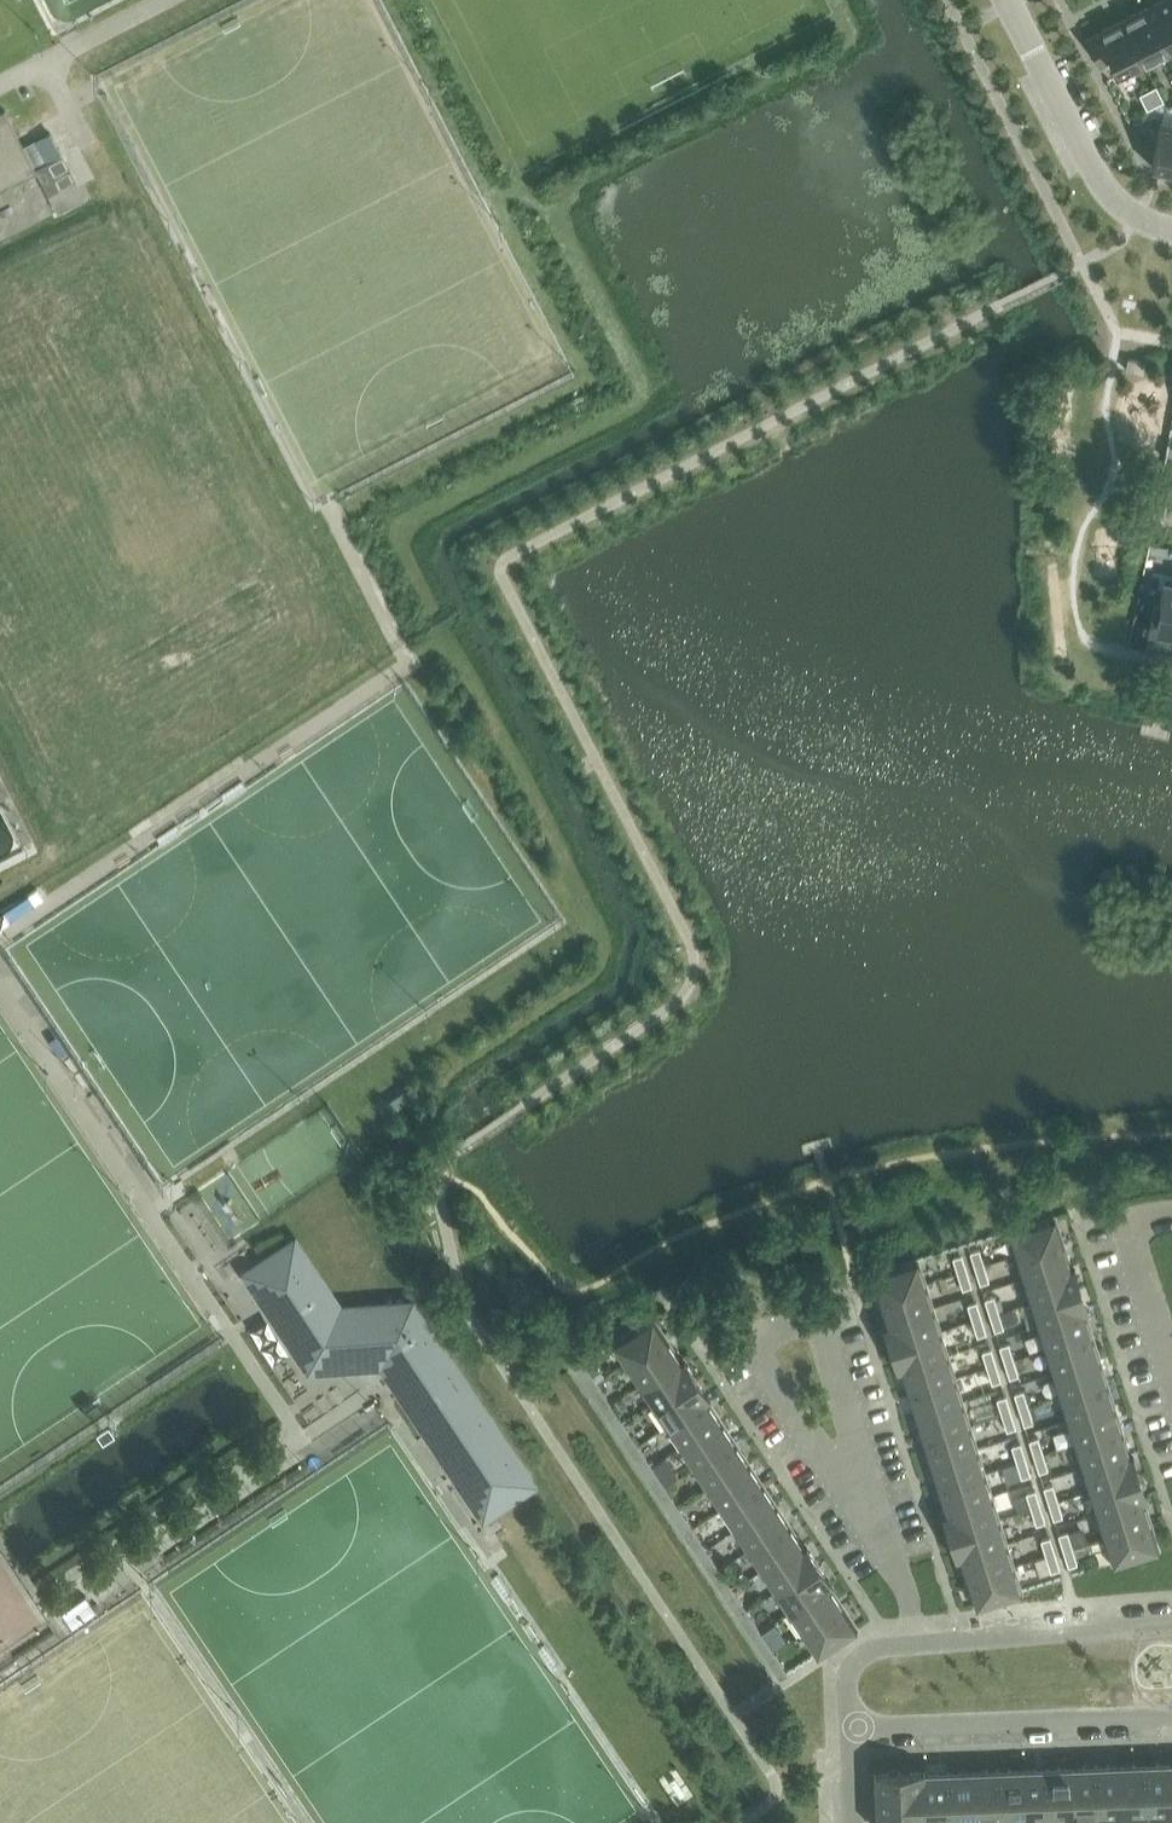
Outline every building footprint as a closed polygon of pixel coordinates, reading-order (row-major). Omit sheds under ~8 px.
[(1146,8),(1168,49),(1171,47),(1171,0),(1161,0),(1146,8)] [(1146,8),(1124,19),(1145,61),(1168,49),(1146,8)] [(1145,61),(1124,19),(1087,38),(1100,64),(1112,58),(1120,73),(1145,61)] [(1157,86),(1149,90),(1156,105),(1165,101),(1157,86)] [(1156,105),(1149,90),(1140,94),(1148,109),(1156,105)] [(0,112),(0,191),(39,171),(7,108),(0,112)] [(1171,170),(1171,123),(1161,121),(1153,166),(1171,170)] [(1126,368),(1126,370),(1145,374),(1147,361),(1129,357),(1128,362),(1127,367),(1126,368)] [(1167,555),(1169,546),(1151,542),(1149,551),(1167,555)] [(1157,628),(1171,631),(1171,575),(1167,574),(1157,628)] [(404,1088),(381,1104),(388,1115),(411,1099),(404,1088)] [(1055,1215),(1010,1229),(1018,1253),(1063,1239),(1055,1215)] [(1026,1277),(1070,1263),(1063,1239),(1018,1253),(1026,1277)] [(533,1482),(427,1324),(413,1302),(341,1307),(296,1240),(263,1262),(247,1272),(310,1367),(384,1362),(485,1514),(494,1509),(533,1482)] [(980,1248),(971,1251),(976,1267),(985,1264),(980,1248)] [(959,1272),(968,1269),(963,1253),(954,1256),(959,1272)] [(881,1296),(926,1282),(918,1258),(873,1272),(881,1296)] [(1072,1267),(1074,1266),(1074,1263),(1071,1264),(1070,1263),(1026,1277),(1033,1301),(1081,1286),(1076,1272),(1074,1273),(1072,1267)] [(985,1264),(976,1267),(981,1282),(990,1280),(985,1264)] [(964,1288),(973,1285),(968,1269),(959,1272),(964,1288)] [(888,1320),(933,1306),(926,1282),(881,1296),(888,1320)] [(1087,1305),(1084,1306),(1082,1300),(1085,1299),(1081,1286),(1033,1301),(1040,1324),(1085,1310),(1085,1309),(1088,1308),(1087,1305)] [(995,1295),(986,1298),(991,1314),(1000,1311),(995,1295)] [(973,1319),(983,1316),(978,1300),(968,1303),(973,1319)] [(887,1325),(890,1324),(891,1330),(889,1331),(893,1344),(941,1329),(933,1306),(888,1320),(889,1321),(886,1322),(887,1325)] [(1048,1348),(1092,1334),(1085,1310),(1040,1324),(1048,1348)] [(1000,1311),(991,1314),(996,1330),(1005,1327),(1000,1311)] [(668,1336),(654,1315),(614,1341),(628,1362),(668,1336)] [(978,1335),(988,1332),(983,1316),(973,1319),(978,1335)] [(902,1363),(899,1364),(900,1367),(903,1366),(903,1367),(948,1353),(941,1329),(893,1344),(897,1358),(900,1357),(902,1363)] [(1055,1371),(1100,1357),(1092,1334),(1048,1348),(1055,1371)] [(628,1362),(642,1383),(681,1357),(668,1336),(628,1362)] [(1010,1342),(1001,1345),(1006,1361),(1015,1358),(1010,1342)] [(988,1366),(997,1363),(992,1347),(983,1350),(988,1366)] [(910,1390),(955,1376),(948,1353),(903,1367),(910,1390)] [(655,1403),(697,1376),(689,1364),(687,1366),(684,1361),(686,1359),(684,1356),(682,1358),(681,1357),(642,1383),(655,1403)] [(1062,1395),(1107,1381),(1100,1357),(1055,1371),(1062,1395)] [(1015,1358),(1006,1361),(1011,1377),(1020,1374),(1015,1358)] [(585,1360),(576,1366),(590,1387),(599,1382),(585,1360)] [(993,1382),(1002,1379),(997,1363),(988,1366),(993,1382)] [(655,1403),(669,1424),(708,1398),(708,1397),(710,1396),(708,1393),(706,1394),(702,1389),(705,1387),(697,1376),(655,1403)] [(918,1414),(963,1400),(955,1376),(910,1390),(918,1414)] [(1070,1418),(1115,1404),(1107,1381),(1062,1395),(1070,1418)] [(604,1408),(612,1402),(599,1382),(590,1387),(604,1408)] [(1025,1389),(1015,1392),(1020,1408),(1030,1405),(1025,1389)] [(1003,1413),(1012,1410),(1007,1394),(998,1397),(1003,1413)] [(682,1445),(722,1419),(708,1398),(669,1424),(682,1445)] [(925,1438),(970,1424),(963,1400),(918,1414),(925,1438)] [(612,1402),(604,1408),(618,1428),(626,1423),(612,1402)] [(1077,1442),(1122,1428),(1115,1404),(1070,1418),(1077,1442)] [(1030,1405),(1020,1408),(1025,1424),(1035,1421),(1030,1405)] [(1008,1429),(1017,1426),(1012,1410),(1003,1413),(1008,1429)] [(682,1445),(696,1465),(735,1439),(722,1419),(682,1445)] [(639,1443),(626,1423),(618,1428),(631,1449),(639,1443)] [(932,1461),(977,1447),(970,1424),(925,1438),(932,1461)] [(1084,1465),(1129,1451),(1122,1428),(1077,1442),(1084,1465)] [(1039,1436),(1030,1439),(1035,1455),(1044,1452),(1039,1436)] [(696,1465),(710,1486),(749,1460),(735,1439),(696,1465)] [(1018,1460),(1027,1457),(1022,1441),(1013,1444),(1018,1460)] [(653,1464),(639,1443),(631,1449),(645,1469),(653,1464)] [(940,1485),(985,1471),(977,1447),(932,1461),(940,1485)] [(1130,1455),(1133,1454),(1132,1451),(1130,1452),(1129,1451),(1084,1465),(1092,1489),(1139,1474),(1135,1460),(1132,1461),(1130,1455)] [(1044,1452),(1035,1455),(1040,1471),(1049,1468),(1044,1452)] [(1023,1476),(1032,1473),(1027,1457),(1018,1460),(1023,1476)] [(710,1486),(723,1506),(762,1481),(749,1460),(710,1486)] [(666,1485),(653,1464),(645,1469),(658,1490),(666,1485)] [(947,1508),(992,1494),(985,1471),(940,1485),(947,1508)] [(1145,1493),(1143,1494),(1141,1488),(1143,1487),(1139,1474),(1092,1489),(1099,1512),(1144,1498),(1144,1497),(1146,1496),(1145,1493)] [(723,1506),(737,1527),(776,1501),(762,1481),(723,1506)] [(1054,1483),(1045,1486),(1050,1502),(1059,1499),(1054,1483)] [(680,1505),(666,1485),(658,1490),(672,1511),(680,1505)] [(1032,1507),(1041,1505),(1037,1489),(1027,1491),(1032,1507)] [(946,1513),(948,1512),(950,1518),(948,1519),(952,1533),(999,1518),(992,1494),(947,1508),(948,1509),(945,1510),(946,1513)] [(1099,1512),(1106,1536),(1151,1522),(1144,1498),(1099,1512)] [(1059,1499),(1050,1502),(1055,1517),(1064,1514),(1059,1499)] [(750,1548),(789,1522),(776,1501),(737,1527),(750,1548)] [(680,1505),(672,1511),(685,1531),(693,1526),(680,1505)] [(1037,1523),(1047,1520),(1041,1505),(1032,1507),(1037,1523)] [(961,1551),(958,1552),(959,1555),(962,1554),(962,1555),(1007,1541),(999,1518),(952,1533),(956,1546),(959,1545),(961,1551)] [(803,1542),(789,1522),(750,1548),(764,1568),(803,1542)] [(1159,1546),(1151,1522),(1106,1536),(1114,1560),(1159,1546)] [(699,1552),(707,1547),(693,1526),(685,1531),(699,1552)] [(1069,1530),(1060,1533),(1064,1549),(1074,1546),(1069,1530)] [(1056,1552),(1051,1536),(1042,1539),(1047,1555),(1056,1552)] [(969,1579),(1014,1565),(1007,1541),(962,1555),(969,1579)] [(805,1546),(808,1544),(806,1542),(804,1543),(803,1542),(764,1568),(777,1589),(819,1561),(811,1550),(809,1551),(805,1546)] [(1074,1546),(1064,1549),(1069,1565),(1079,1562),(1074,1546)] [(720,1567),(707,1547),(699,1552),(712,1572),(720,1567)] [(1052,1570),(1061,1567),(1056,1552),(1047,1555),(1052,1570)] [(830,1578),(828,1580),(824,1575),(827,1573),(819,1561),(777,1589),(791,1609),(830,1584),(829,1583),(832,1581),(830,1578)] [(977,1603),(1022,1589),(1014,1565),(969,1579),(977,1603)] [(734,1588),(720,1567),(712,1572),(726,1593),(734,1588)] [(804,1630),(844,1604),(830,1584),(791,1609),(804,1630)] [(748,1608),(734,1588),(726,1593),(739,1614),(748,1608)] [(858,1626),(844,1604),(804,1630),(819,1652),(858,1626)] [(761,1629),(748,1608),(739,1614),(753,1634),(761,1629)] [(775,1650),(761,1629),(753,1634),(766,1655),(775,1650)] [(789,1671),(775,1650),(766,1655),(781,1677),(789,1671)] [(1171,1812),(1171,1762),(1160,1763),(1160,1761),(1157,1761),(1157,1763),(1148,1763),(1148,1762),(1147,1762),(1149,1813),(1171,1812)] [(1124,1814),(1149,1813),(1147,1762),(1145,1762),(1145,1763),(1137,1764),(1136,1762),(1133,1762),(1133,1764),(1122,1764),(1124,1814)] [(1099,1815),(1124,1814),(1122,1764),(1111,1765),(1111,1763),(1108,1763),(1108,1765),(1099,1765),(1099,1764),(1097,1764),(1099,1815)] [(1075,1816),(1099,1815),(1097,1764),(1096,1764),(1096,1765),(1087,1766),(1087,1764),(1084,1764),(1084,1766),(1073,1766),(1075,1816)] [(1050,1817),(1075,1816),(1073,1766),(1062,1767),(1062,1765),(1058,1765),(1058,1767),(1050,1767),(1050,1765),(1048,1766),(1050,1817)] [(1026,1818),(1050,1817),(1048,1766),(1047,1766),(1047,1767),(1038,1767),(1038,1766),(1035,1766),(1035,1768),(1024,1768),(1026,1818)] [(976,1820),(1001,1819),(999,1767),(997,1768),(997,1769),(989,1769),(989,1768),(986,1768),(986,1770),(974,1770),(976,1820)] [(1001,1819),(1026,1818),(1024,1768),(1012,1769),(1012,1767),(1009,1767),(1009,1769),(1001,1769),(1000,1767),(999,1767),(1001,1819)] [(927,1822),(925,1772),(926,1772),(926,1769),(911,1770),(911,1773),(902,1773),(902,1770),(900,1770),(902,1822),(928,1822),(927,1822)] [(928,1822),(952,1821),(950,1769),(948,1769),(948,1771),(939,1771),(939,1770),(936,1770),(936,1772),(926,1772),(925,1772),(927,1822),(928,1822)] [(952,1821),(976,1820),(974,1770),(963,1770),(963,1769),(960,1769),(960,1771),(951,1771),(951,1769),(950,1769),(952,1821)] [(874,1771),(876,1822),(902,1822),(900,1770),(899,1770),(899,1773),(890,1773),(890,1770),(874,1771)]
